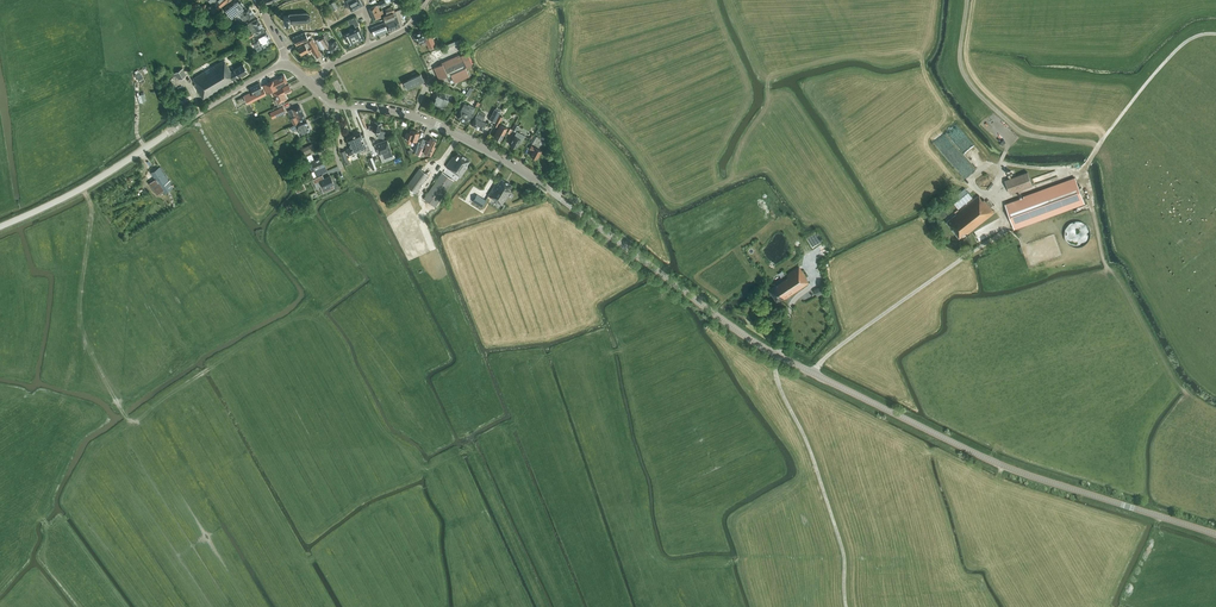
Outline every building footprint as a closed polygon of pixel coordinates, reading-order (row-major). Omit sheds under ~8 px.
[(213,3),(218,9),(230,0),(216,0),(213,3)] [(239,14),(243,11),(246,8),(240,0),(234,0),(224,8),(228,14),(227,15),(226,15),(225,17),(225,18),(225,20),(226,22),(227,23),(232,19),(239,14)] [(346,1),(351,11),(358,7),(354,0),(348,0),(346,1)] [(403,8),(400,0),(393,3),(396,10),(403,8)] [(211,13),(217,10),(212,5),(208,7),(211,13)] [(381,14),(383,14),(382,10),(380,11),(377,5),(368,8),(373,20),(382,17),(381,14)] [(243,11),(239,14),(241,17),(240,19),(242,22),(248,18),(249,19),(255,15),(249,6),(246,8),(243,11)] [(387,15),(393,13),(393,12),(395,12),(393,6),(391,7),(385,9),(386,13),(387,15)] [(307,22),(310,19),(310,15),(306,13),(288,14),(288,15),(283,16),(284,21),(289,21),(289,23),(307,22)] [(394,15),(393,13),(387,15),(383,16),(388,30),(400,25),(397,16),(397,17),(396,15),(394,15)] [(248,38),(264,30),(258,18),(248,24),(252,32),(247,35),(245,36),(247,39),(248,38)] [(387,30),(385,22),(371,27),(372,29),(374,36),(385,31),(386,32),(387,31),(387,30)] [(358,40),(363,38),(359,27),(353,30),(350,31),(344,34),(349,44),(355,42),(358,41),(358,40)] [(429,49),(436,46),(430,34),(426,36),(424,30),(412,35),(415,41),(416,41),(417,43),(425,40),(429,49)] [(266,31),(256,36),(258,41),(253,43),(257,51),(265,46),(264,44),(271,41),(266,31)] [(308,39),(312,37),(311,35),(307,36),(305,32),(293,37),(296,45),(308,39)] [(329,44),(327,40),(329,39),(326,34),(324,35),(315,40),(321,49),(324,47),(328,54),(340,47),(336,41),(329,44)] [(444,45),(446,49),(463,41),(461,38),(444,45)] [(316,57),(321,54),(312,39),(307,41),(308,42),(305,44),(304,44),(297,48),(301,55),(308,51),(309,51),(311,50),(313,53),(313,52),(316,57)] [(466,52),(459,55),(445,61),(446,62),(434,68),(439,79),(448,75),(450,74),(451,76),(454,82),(469,76),(465,67),(472,64),(466,52)] [(238,76),(247,71),(243,64),(231,71),(224,60),(193,78),(196,84),(194,84),(203,99),(233,81),(232,80),(238,76)] [(186,76),(182,68),(175,73),(179,80),(186,76)] [(423,81),(420,74),(407,80),(410,87),(423,81)] [(267,93),(288,83),(284,75),(263,85),(267,93)] [(262,89),(260,83),(250,88),(253,94),(250,95),(249,93),(243,96),(247,102),(248,102),(249,102),(266,94),(264,89),(262,89)] [(284,94),(292,90),(289,83),(273,91),(276,99),(275,99),(278,106),(285,103),(283,100),(286,99),(284,94)] [(446,106),(448,101),(444,98),(445,96),(436,91),(433,96),(436,98),(433,105),(434,105),(434,106),(436,107),(437,106),(442,109),(444,105),(446,106)] [(460,110),(457,117),(468,122),(471,116),(472,113),(475,109),(474,107),(470,105),(468,105),(464,103),(460,110)] [(291,119),(294,125),(299,122),(299,123),(306,119),(300,105),(292,109),(296,116),(291,119)] [(283,106),(270,112),(273,118),(285,112),(283,106)] [(496,109),(495,109),(490,120),(495,122),(500,112),(499,111),(496,109)] [(478,112),(477,113),(475,117),(471,124),(482,130),(486,123),(482,121),(484,117),(486,115),(481,113),(478,112)] [(502,117),(499,115),(494,125),(498,127),(494,136),(501,140),(505,132),(507,128),(503,126),(499,124),(502,117)] [(299,122),(294,125),(290,126),(293,131),(298,129),(299,132),(297,133),(298,135),(311,130),(306,119),(299,123),(299,122)] [(384,139),(385,132),(380,130),(382,123),(374,121),(373,126),(369,126),(368,129),(372,130),(372,131),(378,132),(377,137),(384,139)] [(416,141),(419,133),(411,130),(410,133),(406,132),(404,139),(407,140),(406,142),(410,143),(411,140),(416,141)] [(510,144),(516,147),(519,142),(521,144),(525,136),(517,131),(514,136),(510,144)] [(361,149),(361,148),(365,147),(367,152),(371,150),(370,149),(367,142),(365,136),(362,137),(360,132),(353,135),(357,146),(359,145),(361,149)] [(534,144),(538,137),(534,134),(530,142),(534,144)] [(362,151),(361,148),(361,149),(359,145),(357,146),(353,135),(347,138),(351,147),(347,148),(346,150),(348,154),(349,155),(353,153),(353,152),(357,150),(358,152),(362,151)] [(422,151),(431,155),(435,146),(433,146),(436,140),(430,138),(429,141),(427,140),(424,146),(426,147),(425,149),(424,148),(422,151)] [(391,150),(387,139),(375,144),(379,154),(382,153),(384,159),(393,156),(390,150),(391,150)] [(314,149),(311,143),(302,148),(305,154),(314,149)] [(537,159),(541,151),(535,147),(534,147),(531,145),(529,149),(533,151),(530,155),(537,159)] [(346,154),(345,150),(340,152),(343,162),(345,161),(346,164),(349,163),(346,154)] [(301,156),(299,152),(290,157),(292,161),(301,156)] [(466,165),(470,160),(465,157),(463,155),(462,155),(458,152),(455,156),(455,155),(454,157),(453,156),(445,167),(460,177),(467,166),(466,165)] [(321,156),(314,160),(311,154),(305,157),(309,166),(313,164),(315,169),(325,165),(321,156)] [(304,157),(293,163),(296,169),(307,163),(304,157)] [(165,193),(172,187),(159,167),(151,173),(165,193)] [(415,193),(428,175),(419,168),(406,186),(415,193)] [(435,206),(454,180),(442,172),(423,198),(435,206)] [(1010,193),(1032,185),(1028,172),(1005,180),(1010,193)] [(322,175),(312,179),(314,184),(318,182),(323,193),(334,188),(333,185),(334,184),(330,176),(324,178),(322,175)] [(1045,188),(1045,189),(1005,204),(1014,227),(1054,213),(1054,214),(1085,203),(1075,177),(1045,188)] [(508,191),(512,185),(501,178),(497,184),(496,183),(488,195),(492,198),(492,199),(502,205),(510,192),(508,191)] [(959,209),(972,198),(968,192),(954,203),(959,209)] [(486,200),(477,194),(472,201),(481,207),(486,200)] [(993,205),(989,199),(986,202),(984,199),(983,200),(979,195),(956,213),(956,214),(946,221),(959,237),(966,232),(967,234),(994,212),(990,207),(993,205)] [(1075,242),(1087,244),(1090,224),(1082,223),(1079,238),(1076,237),(1075,242)] [(776,285),(769,289),(777,301),(784,297),(785,298),(784,296),(788,293),(790,295),(809,283),(806,278),(807,278),(799,266),(785,276),(786,277),(776,284),(774,283),(776,285)] [(820,287),(814,290),(817,295),(823,292),(820,287)]
